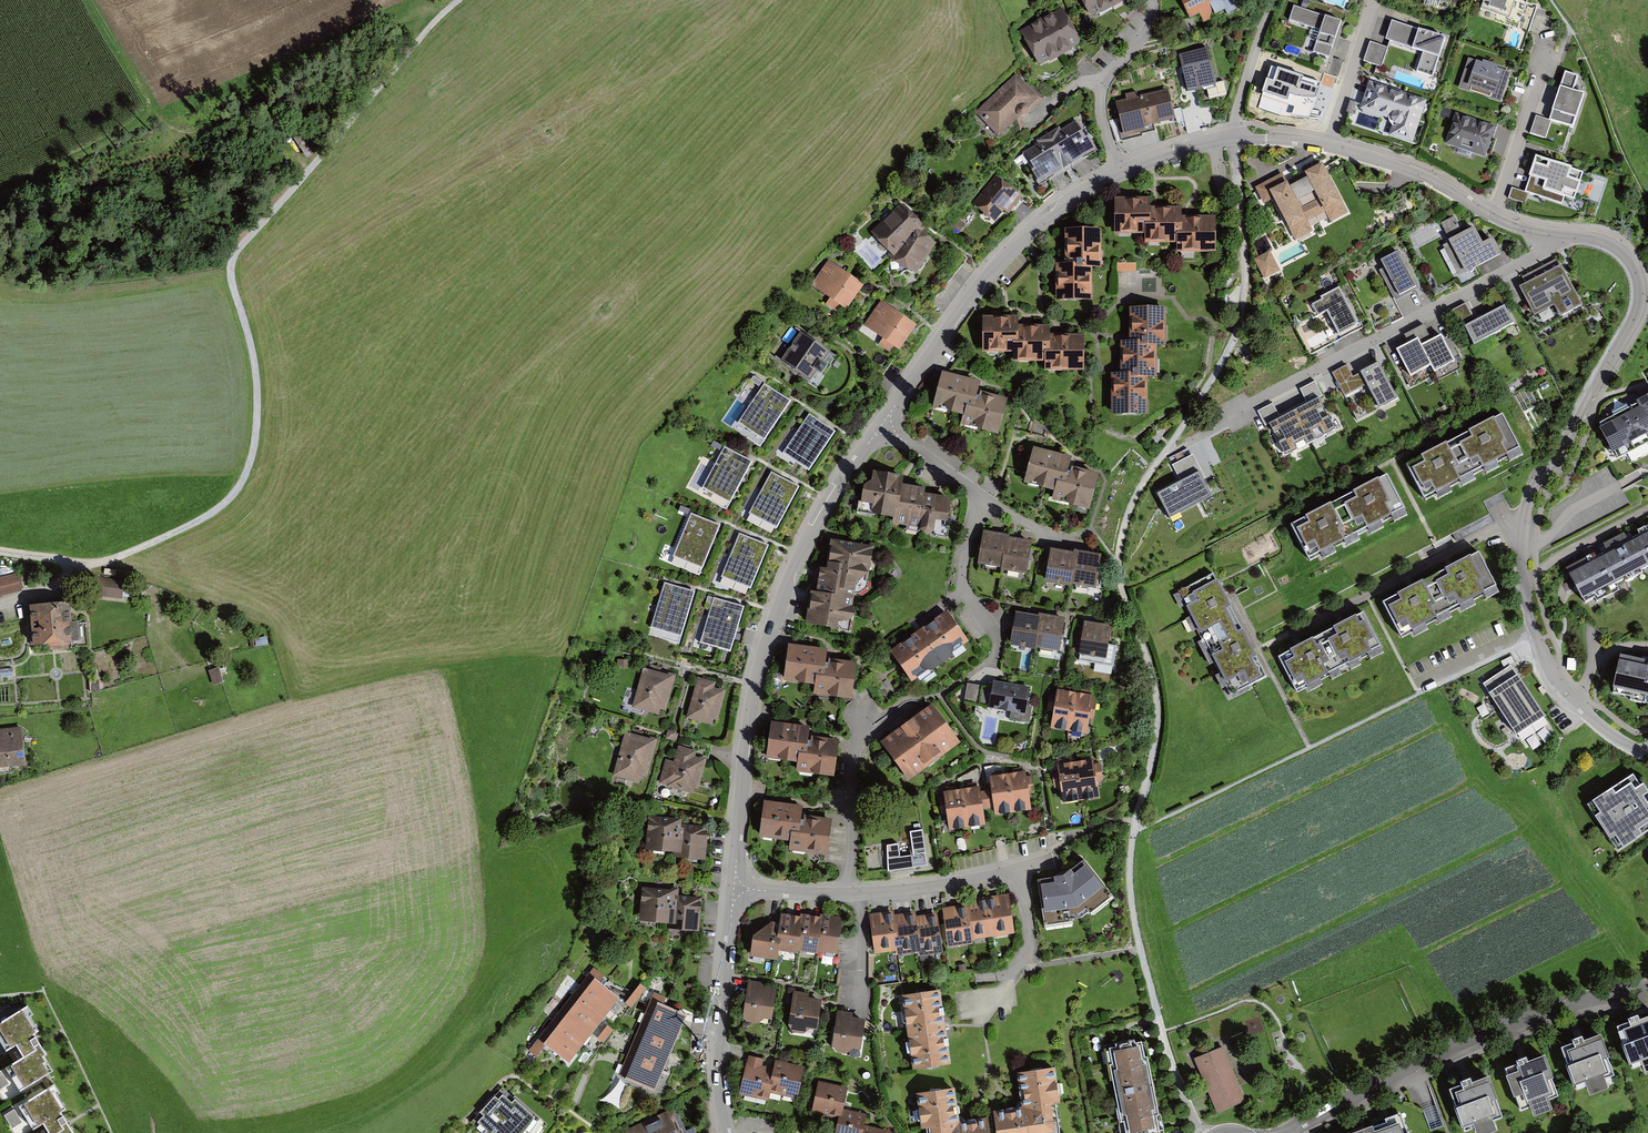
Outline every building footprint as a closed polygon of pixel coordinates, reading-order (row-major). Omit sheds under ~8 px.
[(1107,0),(1080,0),(1089,18),(1110,7),(1107,0)] [(1247,0),(1180,0),(1190,21),(1199,16),(1203,24),(1225,14),(1227,18),(1250,7),(1247,0)] [(1516,0),(1483,0),(1480,10),(1509,20),(1516,0)] [(1294,6),(1289,21),(1320,32),(1313,52),(1330,58),(1342,23),(1294,6)] [(1062,10),(1040,21),(1059,56),(1081,44),(1062,10)] [(1059,56),(1040,21),(1019,32),(1038,67),(1059,56)] [(1391,22),(1385,41),(1423,53),(1416,73),(1433,78),(1446,39),(1391,22)] [(1381,68),(1388,48),(1370,42),(1364,62),(1381,68)] [(1208,50),(1179,57),(1188,95),(1206,90),(1208,100),(1227,95),(1224,82),(1216,83),(1208,50)] [(1343,62),(1332,59),(1327,75),(1338,78),(1343,62)] [(1468,59),(1458,90),(1501,103),(1511,73),(1468,59)] [(1272,67),(1262,97),(1270,100),(1269,104),(1284,109),(1286,105),(1295,108),(1298,98),(1305,78),(1272,67)] [(1584,96),(1573,93),(1578,77),(1565,73),(1549,121),(1552,122),(1574,129),(1584,96)] [(1335,88),(1338,78),(1327,75),(1324,85),(1335,88)] [(1306,76),(1305,78),(1298,98),(1299,99),(1312,103),(1316,104),(1323,82),(1306,76)] [(1016,77),(975,114),(998,138),(1018,119),(1022,119),(1026,118),(1027,115),(1027,111),(1038,101),(1016,77)] [(1427,102),(1370,82),(1360,111),(1394,123),(1389,138),(1412,146),(1427,102)] [(1168,90),(1115,103),(1123,140),(1145,134),(1144,130),(1176,122),(1168,90)] [(1496,127),(1456,114),(1445,145),(1486,158),(1496,127)] [(1552,122),(1549,121),(1535,117),(1530,135),(1546,140),(1552,122)] [(1059,127),(1046,135),(1066,170),(1098,152),(1079,120),(1061,130),(1059,127)] [(1066,170),(1046,135),(1035,141),(1037,144),(1020,154),(1038,186),(1066,170)] [(1536,158),(1525,193),(1529,194),(1562,205),(1565,196),(1575,199),(1584,173),(1536,158)] [(1283,174),(1255,189),(1263,205),(1273,200),(1295,242),(1312,233),(1307,223),(1325,213),(1331,224),(1349,215),(1323,164),(1288,182),(1283,174)] [(1009,216),(1023,199),(1020,196),(1016,194),(1016,193),(1014,191),(995,176),(972,205),(994,223),(995,222),(1002,214),(1004,211),(1009,216)] [(1512,189),(1508,200),(1525,205),(1529,194),(1525,193),(1512,189)] [(1152,200),(1116,200),(1116,236),(1147,237),(1147,245),(1178,245),(1178,257),(1218,257),(1218,219),(1183,219),(1183,210),(1152,209),(1152,200)] [(902,205),(874,232),(895,264),(916,277),(937,247),(924,234),(926,231),(902,205)] [(1454,218),(1440,225),(1446,237),(1460,230),(1454,218)] [(1474,230),(1448,243),(1466,277),(1480,269),(1497,261),(1502,258),(1493,242),(1483,247),(1474,230)] [(1103,231),(1066,231),(1066,267),(1057,267),(1057,302),(1094,302),(1094,270),(1103,270),(1103,231)] [(1270,253),(1253,261),(1264,281),(1280,272),(1270,253)] [(1380,263),(1384,270),(1379,272),(1396,303),(1421,291),(1402,255),(1399,257),(1398,254),(1380,263)] [(1526,284),(1561,265),(1558,258),(1522,277),(1526,284)] [(1137,262),(1118,263),(1118,273),(1137,271),(1137,262)] [(829,263),(813,286),(833,300),(828,306),(838,313),(841,308),(847,312),(864,288),(829,263)] [(1526,284),(1519,287),(1535,316),(1554,306),(1560,318),(1583,306),(1561,265),(1526,284)] [(1497,288),(1489,292),(1496,306),(1504,302),(1497,288)] [(1322,302),(1308,309),(1314,321),(1328,314),(1340,340),(1357,331),(1357,330),(1359,328),(1340,290),(1320,299),(1322,302)] [(882,301),(864,326),(885,342),(881,346),(891,354),(895,349),(901,353),(919,328),(882,301)] [(1465,305),(1450,312),(1456,326),(1472,318),(1465,305)] [(1504,306),(1465,327),(1474,345),(1514,325),(1504,306)] [(1168,310),(1131,310),(1131,344),(1121,343),(1121,374),(1112,374),(1112,415),(1150,415),(1150,377),(1159,377),(1159,347),(1168,347),(1168,310)] [(984,318),(984,354),(1014,354),(1014,364),(1046,364),(1046,372),(1085,372),(1085,336),(1051,336),(1051,326),(1018,326),(1018,318),(984,318)] [(1434,372),(1455,362),(1441,335),(1432,340),(1424,324),(1413,330),(1431,366),(1434,372)] [(1410,377),(1431,366),(1413,330),(1404,334),(1409,343),(1396,350),(1410,377)] [(781,361),(810,381),(817,371),(821,374),(827,366),(823,363),(830,353),(801,333),(781,361)] [(1379,366),(1353,380),(1346,367),(1332,374),(1345,398),(1367,387),(1380,414),(1399,404),(1379,366)] [(983,383),(942,372),(932,409),(964,417),(962,426),(1000,436),(1009,400),(980,392),(983,383)] [(1273,403),(1257,411),(1265,426),(1269,424),(1319,398),(1323,396),(1315,381),(1300,389),(1306,402),(1279,416),(1273,403)] [(791,402),(764,384),(738,423),(764,441),(791,402)] [(1269,424),(1286,456),(1335,430),(1319,398),(1269,424)] [(1599,427),(1602,433),(1598,435),(1612,460),(1615,458),(1619,465),(1647,450),(1647,403),(1629,413),(1626,408),(1611,416),(1613,420),(1599,427)] [(810,417),(783,455),(810,474),(837,436),(810,417)] [(1501,421),(1453,446),(1471,480),(1518,455),(1501,421)] [(1453,446),(1404,471),(1422,505),(1471,480),(1453,446)] [(724,448),(702,489),(731,505),(753,464),(724,448)] [(1073,459),(1035,449),(1026,484),(1056,492),(1054,499),(1092,509),(1100,475),(1071,467),(1073,459)] [(1212,496),(1203,480),(1205,478),(1193,454),(1172,465),(1181,482),(1157,494),(1170,519),(1212,496)] [(771,472),(749,513),(777,529),(799,487),(771,472)] [(864,489),(861,504),(875,507),(873,517),(894,520),(893,525),(934,533),(936,520),(948,522),(952,500),(925,495),(926,491),(903,486),(904,479),(875,474),(874,483),(864,489)] [(1388,482),(1339,507),(1357,541),(1405,516),(1388,482)] [(1291,532),(1309,566),(1357,541),(1339,507),(1291,532)] [(720,529),(690,517),(671,561),(701,574),(720,529)] [(1565,572),(1582,606),(1647,572),(1647,530),(1626,541),(1624,537),(1603,547),(1605,552),(1565,572)] [(1011,537),(985,533),(980,565),(1003,569),(1003,572),(1028,576),(1034,544),(1011,540),(1011,537)] [(740,534),(722,577),(751,589),(768,546),(740,534)] [(875,546),(832,539),(827,570),(822,569),(818,593),(812,592),(807,624),(849,631),(858,579),(869,581),(875,546)] [(1073,556),(1050,552),(1044,585),(1071,589),(1071,587),(1074,575),(1070,574),(1073,556)] [(1071,587),(1096,591),(1102,559),(1074,554),(1073,556),(1070,574),(1074,575),(1071,587)] [(1448,618),(1495,593),(1477,559),(1430,584),(1448,618)] [(23,590),(20,574),(0,578),(0,595),(23,590)] [(93,597),(122,600),(125,581),(95,578),(93,597)] [(1204,647),(1238,631),(1213,578),(1178,594),(1204,647)] [(651,628),(681,637),(695,593),(665,583),(651,628)] [(1448,618),(1430,584),(1381,609),(1399,643),(1448,618)] [(712,605),(700,643),(731,652),(745,607),(714,598),(712,605)] [(71,602),(29,605),(32,652),(73,649),(72,644),(80,644),(79,623),(72,623),(71,602)] [(948,614),(891,653),(913,684),(969,645),(948,614)] [(1015,614),(1010,648),(1036,652),(1036,650),(1038,637),(1035,637),(1038,618),(1015,614)] [(1038,618),(1035,637),(1038,637),(1036,650),(1060,654),(1065,620),(1039,616),(1038,618)] [(1321,642),(1338,675),(1383,652),(1365,619),(1321,642)] [(1078,655),(1080,655),(1079,660),(1113,666),(1116,646),(1109,645),(1112,626),(1084,622),(1078,655)] [(1204,647),(1231,702),(1266,684),(1238,631),(1204,647)] [(1338,675),(1321,642),(1279,663),(1296,696),(1338,675)] [(829,651),(790,646),(786,682),(817,686),(816,698),(854,703),(859,663),(829,651)] [(1620,661),(1613,696),(1647,704),(1647,668),(1620,661)] [(1483,684),(1489,694),(1517,676),(1511,666),(1483,684)] [(208,672),(213,687),(224,684),(219,668),(208,672)] [(676,677),(645,669),(635,709),(660,716),(661,711),(667,712),(676,677)] [(1489,694),(1516,737),(1545,718),(1518,675),(1517,676),(1489,694)] [(717,684),(699,679),(688,719),(714,726),(716,720),(720,721),(728,692),(715,689),(717,684)] [(989,709),(1012,713),(1010,720),(1029,723),(1032,707),(1027,706),(1030,688),(993,681),(992,688),(989,707),(989,709)] [(992,688),(967,683),(964,703),(989,707),(992,688)] [(1069,732),(1075,693),(1057,690),(1050,729),(1069,732)] [(1075,693),(1069,732),(1087,735),(1093,696),(1075,693)] [(933,706),(881,744),(909,781),(960,744),(933,706)] [(811,729),(771,723),(765,760),(799,764),(797,774),(834,779),(839,742),(810,738),(811,729)] [(26,770),(22,729),(0,731),(0,772),(26,770)] [(659,743),(627,734),(614,779),(642,786),(644,777),(649,778),(659,743)] [(698,753),(680,748),(676,763),(666,761),(659,787),(695,796),(697,790),(701,791),(708,762),(696,759),(698,753)] [(1099,799),(1097,783),(1103,782),(1100,764),(1094,764),(1093,760),(1057,765),(1058,770),(1051,771),(1054,789),(1061,788),(1063,805),(1099,799)] [(945,799),(940,799),(942,817),(947,817),(949,833),(987,828),(985,811),(994,810),(995,817),(1032,812),(1030,797),(1036,796),(1033,778),(1027,778),(1026,774),(990,779),(992,792),(980,794),(980,789),(944,794),(945,799)] [(1618,852),(1647,832),(1647,797),(1633,775),(1587,805),(1618,852)] [(806,806),(766,800),(761,836),(792,841),(791,850),(828,856),(833,821),(804,817),(806,806)] [(688,819),(651,817),(649,852),(675,854),(675,859),(707,862),(709,830),(687,828),(688,819)] [(922,836),(911,837),(914,861),(901,863),(899,849),(888,851),(888,877),(927,872),(922,836)] [(1064,878),(1041,881),(1046,925),(1085,921),(1114,899),(1086,862),(1064,878)] [(679,892),(645,889),(642,925),(669,927),(669,930),(701,932),(703,900),(678,898),(679,892)] [(1014,934),(1009,895),(986,898),(992,938),(1014,934)] [(966,923),(969,923),(972,941),(992,938),(986,898),(963,901),(964,905),(966,923)] [(942,909),(948,949),(973,945),(972,941),(969,923),(966,923),(964,905),(942,909)] [(798,948),(801,930),(799,930),(801,914),(781,911),(779,920),(778,933),(781,933),(779,948),(798,950),(798,948)] [(869,914),(875,955),(896,952),(893,934),(897,933),(894,915),(894,911),(869,914)] [(818,951),(818,948),(821,931),(818,930),(821,914),(802,912),(801,914),(799,930),(801,930),(798,948),(818,951)] [(838,951),(843,915),(821,912),(821,914),(818,930),(821,931),(818,948),(838,951)] [(896,952),(896,956),(918,953),(915,935),(919,935),(916,917),(916,912),(894,915),(897,933),(893,934),(896,952)] [(918,953),(918,957),(943,954),(937,914),(916,917),(919,935),(915,935),(918,953)] [(779,948),(781,933),(778,933),(779,920),(772,919),(753,931),(750,953),(778,957),(779,948)] [(581,994),(607,1014),(620,997),(594,977),(581,994)] [(764,1015),(771,1017),(776,986),(763,984),(764,981),(748,979),(743,1012),(748,1020),(757,1021),(764,1015)] [(789,1022),(795,1031),(802,1032),(810,1026),(817,1027),(822,997),(809,994),(809,992),(794,989),(789,1022)] [(941,990),(903,996),(914,1069),(952,1064),(941,990)] [(581,994),(568,1010),(594,1030),(607,1014),(581,994)] [(657,1002),(649,1021),(679,1033),(687,1014),(657,1002)] [(0,1019),(0,1045),(3,1050),(11,1044),(19,1056),(2,1067),(18,1092),(52,1071),(45,1060),(49,1057),(36,1036),(42,1032),(24,1004),(0,1019)] [(854,1046),(861,1047),(865,1016),(852,1014),(853,1010),(837,1008),(832,1043),(837,1050),(847,1052),(854,1046)] [(556,1026),(581,1046),(594,1030),(568,1010),(556,1026)] [(1618,1026),(1633,1069),(1644,1066),(1647,1074),(1647,1014),(1640,1017),(1638,1013),(1628,1016),(1630,1022),(1618,1026)] [(641,1040),(671,1053),(679,1033),(649,1021),(641,1040)] [(556,1026),(543,1043),(569,1063),(581,1046),(556,1026)] [(1574,1044),(1561,1049),(1576,1092),(1587,1088),(1591,1096),(1610,1090),(1606,1081),(1617,1077),(1601,1033),(1583,1040),(1581,1035),(1572,1038),(1574,1044)] [(641,1040),(633,1059),(663,1072),(671,1053),(641,1040)] [(530,1052),(539,1055),(542,1046),(533,1043),(530,1052)] [(1109,1051),(1124,1132),(1162,1132),(1146,1044),(1109,1051)] [(1194,1056),(1217,1111),(1246,1099),(1223,1044),(1194,1056)] [(773,1066),(762,1064),(763,1057),(749,1054),(747,1061),(746,1060),(739,1092),(768,1099),(770,1091),(773,1077),(771,1076),(773,1066)] [(773,1066),(771,1076),(773,1077),(770,1091),(797,1098),(805,1065),(775,1058),(773,1066)] [(625,1079),(654,1091),(663,1072),(633,1059),(625,1079)] [(1543,1059),(1528,1064),(1527,1060),(1516,1064),(1517,1067),(1506,1071),(1521,1112),(1530,1108),(1534,1119),(1553,1112),(1549,1101),(1558,1098),(1543,1059)] [(1017,1073),(1022,1106),(993,1111),(996,1132),(1061,1132),(1057,1105),(1061,1104),(1056,1067),(1017,1073)] [(9,1085),(1,1072),(0,1072),(0,1090),(9,1085)] [(1450,1089),(1465,1132),(1476,1128),(1478,1132),(1489,1132),(1498,1130),(1495,1121),(1505,1117),(1489,1073),(1472,1080),(1470,1075),(1460,1078),(1462,1084),(1450,1089)] [(843,1107),(847,1086),(818,1079),(811,1111),(838,1117),(840,1117),(843,1107)] [(17,1104),(31,1127),(39,1122),(46,1132),(77,1132),(65,1113),(70,1110),(52,1082),(17,1104)] [(471,1122),(483,1132),(527,1132),(540,1118),(503,1086),(471,1122)] [(918,1093),(923,1127),(928,1126),(929,1132),(993,1132),(991,1116),(960,1120),(956,1088),(918,1093)] [(623,1129),(625,1132),(698,1132),(694,1124),(686,1128),(679,1113),(675,1106),(623,1129)] [(838,1117),(835,1132),(859,1132),(860,1131),(862,1132),(864,1123),(867,1112),(843,1107),(840,1117),(838,1117)] [(4,1116),(12,1129),(22,1123),(14,1110),(4,1116)] [(1349,1132),(1409,1132),(1401,1113),(1349,1132)] [(891,1129),(864,1123),(862,1132),(860,1131),(859,1132),(890,1132),(891,1129)]
